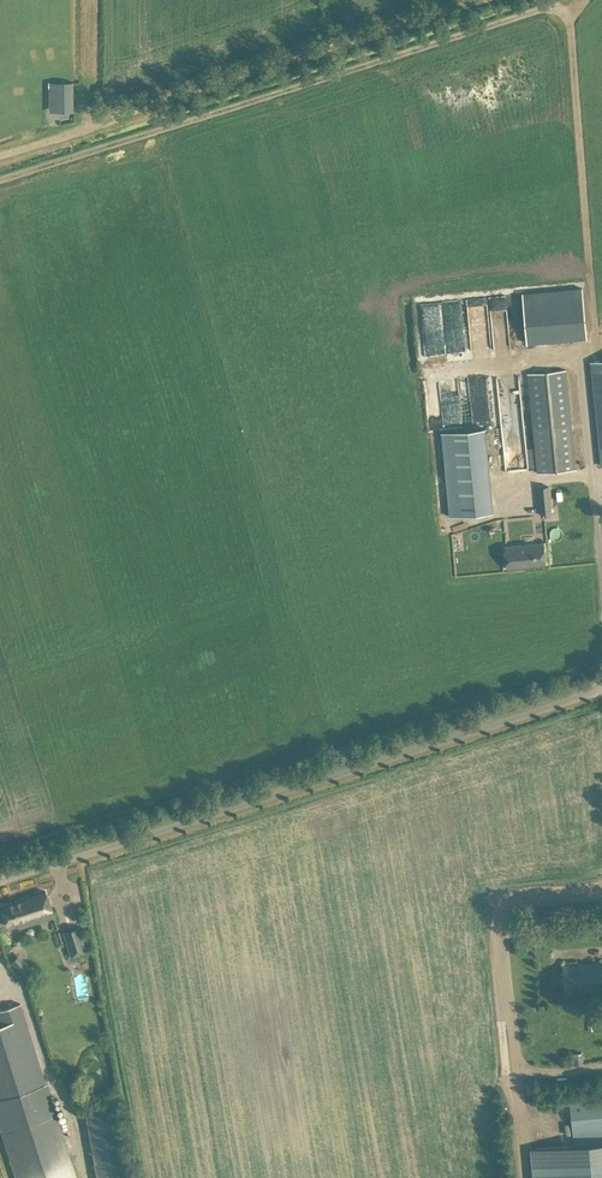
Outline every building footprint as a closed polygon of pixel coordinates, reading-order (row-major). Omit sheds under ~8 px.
[(51,81),(51,89),(51,113),(73,113),(74,81),(51,81)] [(582,287),(523,293),(528,344),(587,338),(582,287)] [(509,345),(507,296),(493,296),(494,345),(509,345)] [(593,360),(601,452),(601,360),(593,360)] [(566,369),(529,373),(539,469),(575,465),(566,369)] [(486,427),(442,432),(450,515),(494,511),(486,427)] [(540,486),(539,487),(541,508),(553,507),(551,485),(540,486)] [(544,542),(505,546),(507,567),(546,564),(544,542)] [(54,917),(54,916),(46,891),(0,905),(0,906),(6,925),(18,922),(19,927),(54,917)] [(67,941),(67,943),(71,956),(86,952),(81,937),(67,941)] [(18,955),(11,961),(24,975),(31,969),(18,955)] [(599,962),(563,965),(566,993),(601,990),(601,987),(601,964),(599,964),(599,962)] [(51,1096),(50,1096),(20,1003),(0,1009),(0,1126),(16,1177),(78,1177),(51,1096)] [(583,1063),(582,1052),(568,1053),(569,1065),(583,1063)] [(589,1095),(589,1089),(582,1089),(582,1096),(560,1098),(563,1138),(601,1134),(601,1094),(589,1095)] [(86,1112),(98,1177),(125,1177),(126,1177),(113,1107),(86,1112)] [(531,1149),(531,1148),(534,1177),(601,1177),(601,1142),(531,1149)]
